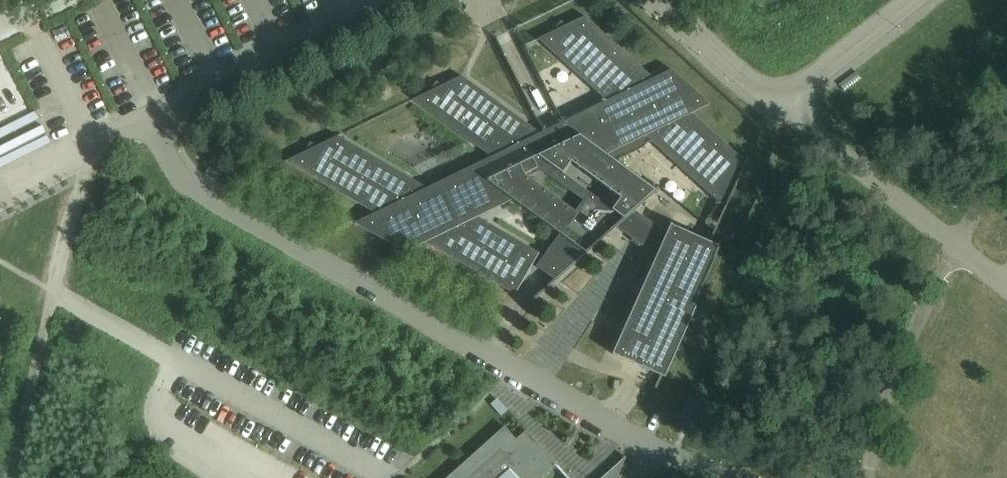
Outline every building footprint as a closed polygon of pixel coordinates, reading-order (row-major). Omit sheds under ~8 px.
[(524,279),(525,279),(530,271),(529,271),(539,254),(477,218),(511,201),(559,235),(542,259),(549,264),(543,272),(554,280),(526,305),(528,307),(619,227),(634,238),(632,242),(639,247),(642,243),(657,255),(612,355),(660,376),(657,384),(655,389),(657,389),(721,245),(719,244),(713,257),(707,252),(712,241),(710,240),(705,251),(672,227),(672,225),(671,225),(666,236),(634,213),(660,190),(658,188),(655,190),(613,159),(651,141),(725,208),(719,220),(721,221),(749,158),(747,158),(745,162),(692,114),(710,105),(672,70),(666,65),(648,74),(585,17),(566,26),(561,22),(555,29),(557,31),(538,40),(607,102),(562,123),(547,131),(540,134),(468,81),(462,77),(442,86),(437,82),(431,90),(433,91),(413,100),(492,157),(427,189),(338,137),(317,147),(310,144),(306,151),(307,152),(286,162),(368,210),(375,214),(354,224),(404,253),(425,243),(437,250),(515,295),(524,279)] [(36,112),(0,130),(0,140),(40,120),(36,112)] [(47,134),(43,127),(0,148),(0,157),(47,134)] [(51,143),(48,136),(0,160),(0,169),(51,143)] [(559,468),(526,431),(516,440),(505,427),(448,477),(547,477),(559,468)] [(626,458),(623,457),(614,477),(617,477),(626,458)]
